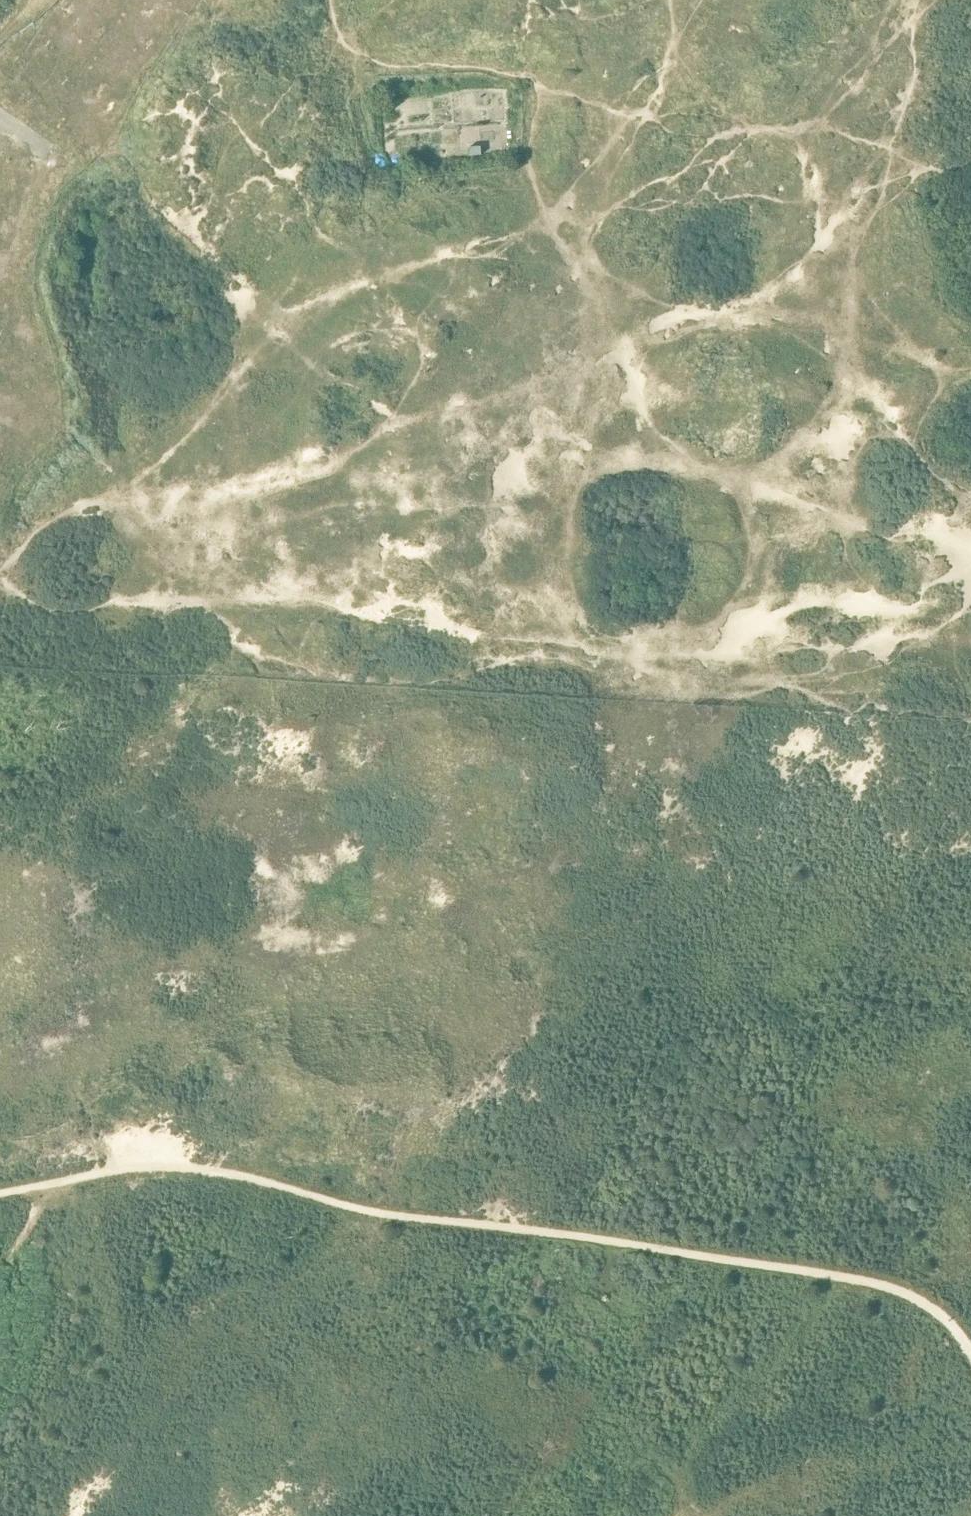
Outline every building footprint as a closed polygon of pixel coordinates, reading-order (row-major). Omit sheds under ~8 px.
[(470,147),(471,155),(483,153),(482,145),(470,147)]
